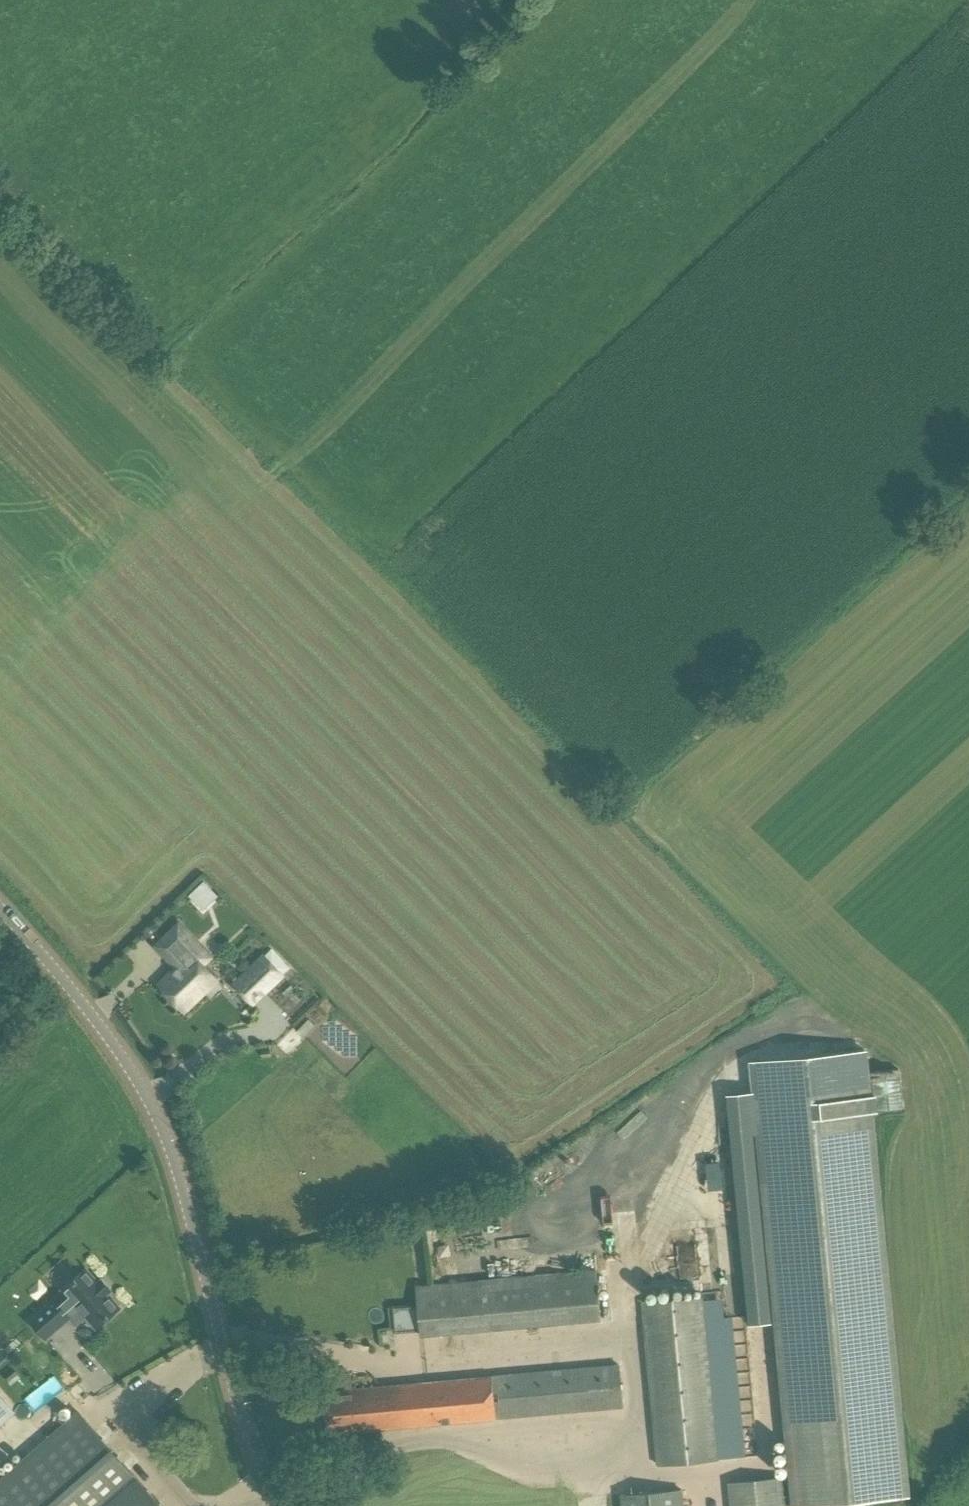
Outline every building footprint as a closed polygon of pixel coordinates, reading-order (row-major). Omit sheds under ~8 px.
[(205,885),(188,902),(202,916),(219,899),(205,885)] [(179,927),(157,948),(174,966),(172,974),(160,985),(171,998),(171,1003),(174,1006),(177,1008),(182,1008),(184,1012),(224,974),(179,927)] [(260,953),(228,984),(249,1007),(282,977),(260,953)] [(216,1044),(239,1038),(235,1025),(213,1031),(216,1044)] [(174,1077),(206,1054),(198,1043),(167,1067),(174,1077)] [(753,1098),(792,1505),(799,1505),(909,1496),(870,1086),(753,1098)] [(448,1269),(457,1249),(444,1244),(435,1263),(448,1269)] [(96,1329),(121,1308),(108,1294),(111,1291),(101,1280),(99,1283),(86,1269),(62,1290),(64,1292),(31,1321),(47,1340),(70,1319),(76,1326),(86,1317),(96,1329)] [(419,1305),(391,1308),(394,1335),(421,1332),(421,1335),(602,1319),(598,1271),(417,1287),(419,1305)] [(703,1298),(643,1304),(659,1466),(719,1460),(703,1298)] [(351,1389),(325,1392),(329,1436),(624,1409),(620,1365),(377,1387),(375,1376),(350,1378),(351,1389)] [(13,1411),(0,1396),(0,1422),(13,1411)] [(0,1482),(0,1505),(127,1505),(147,1489),(80,1412),(0,1482)] [(727,1484),(729,1505),(783,1505),(780,1479),(727,1484)] [(147,1489),(127,1505),(162,1505),(147,1489)] [(621,1495),(621,1505),(684,1505),(682,1490),(621,1495)]
